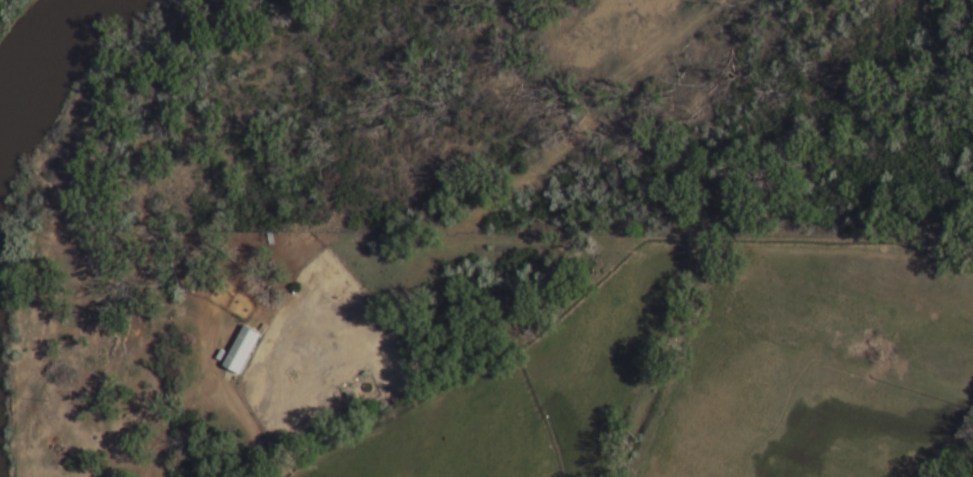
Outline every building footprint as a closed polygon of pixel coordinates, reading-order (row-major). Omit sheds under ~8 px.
[(223,368),(241,376),(261,334),(244,325),(223,368)]
